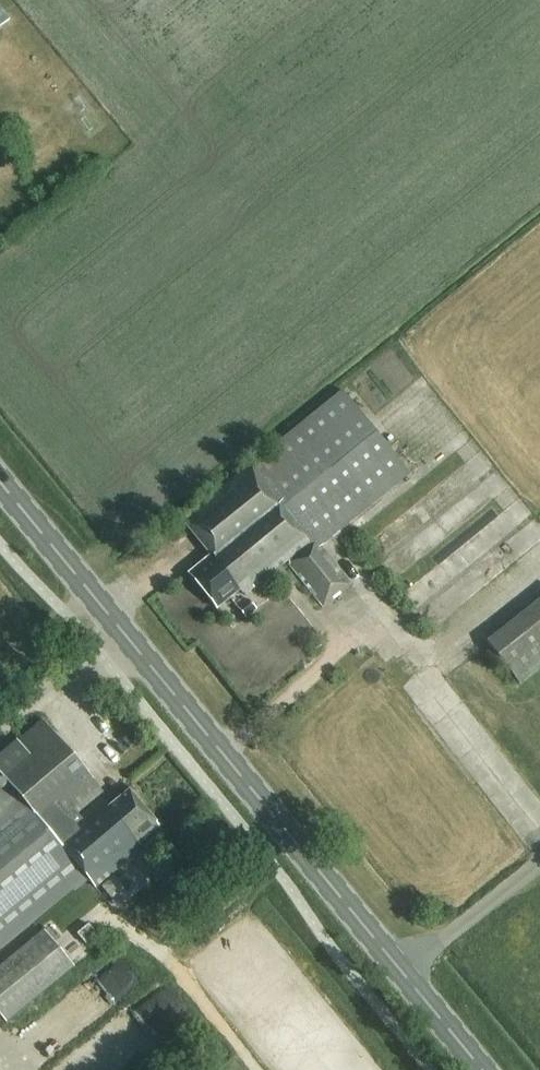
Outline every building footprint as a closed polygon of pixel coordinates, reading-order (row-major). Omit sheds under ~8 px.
[(12,17),(0,3),(0,27),(12,17)] [(248,601),(246,597),(287,565),(299,580),(321,607),(350,584),(321,547),(409,475),(342,390),(247,467),(249,469),(182,522),(210,558),(190,574),(218,609),(230,600),(237,609),(235,611),(243,621),(255,612),(247,602),(248,601)] [(520,686),(539,670),(539,605),(488,646),(520,686)] [(4,753),(8,758),(0,764),(0,776),(8,786),(0,793),(0,946),(73,885),(76,888),(87,879),(94,889),(142,849),(139,845),(159,828),(129,792),(109,809),(102,800),(76,821),(74,818),(103,794),(43,720),(4,753)] [(97,936),(88,925),(76,935),(85,946),(97,936)] [(44,932),(0,968),(0,1018),(5,1024),(73,968),(44,932)]
